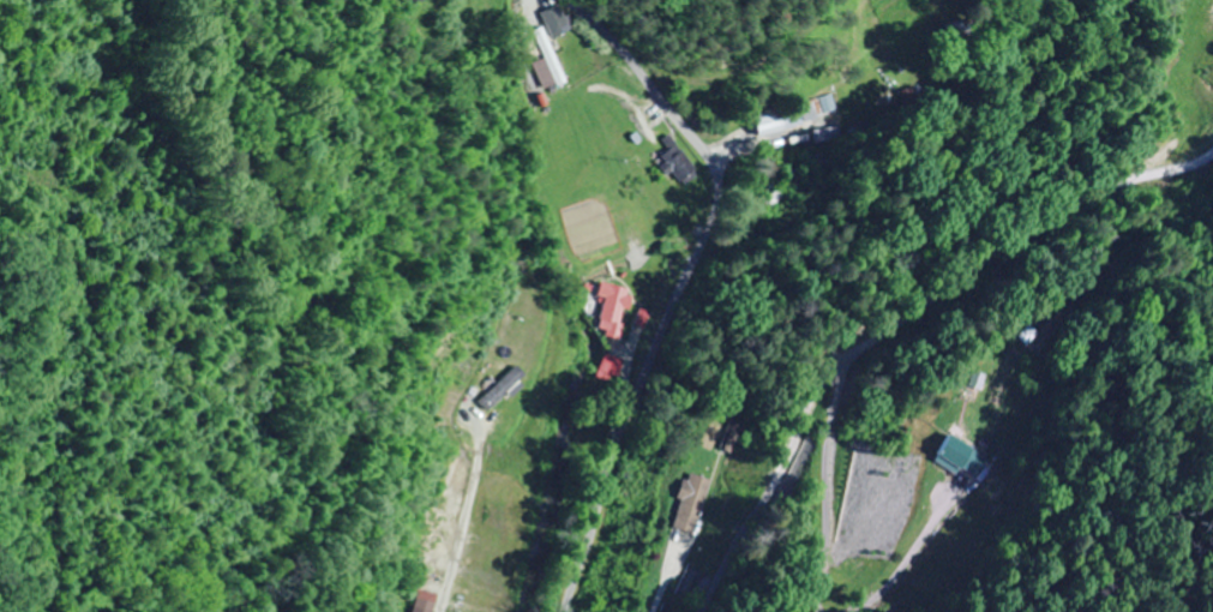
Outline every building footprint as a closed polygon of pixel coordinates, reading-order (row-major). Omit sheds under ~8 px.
[(543,12),(556,37),(573,27),(560,2),(543,12)] [(566,81),(544,26),(536,29),(557,84),(566,81)] [(760,136),(805,124),(798,101),(754,113),(760,136)] [(700,170),(674,144),(661,157),(687,183),(700,170)] [(603,297),(595,327),(620,333),(632,287),(609,281),(613,268),(599,264),(591,294),(603,297)] [(717,448),(733,452),(741,423),(725,419),(717,448)] [(956,473),(960,466),(979,475),(988,455),(945,433),(931,460),(956,473)] [(710,480),(684,471),(666,525),(692,534),(710,480)]
